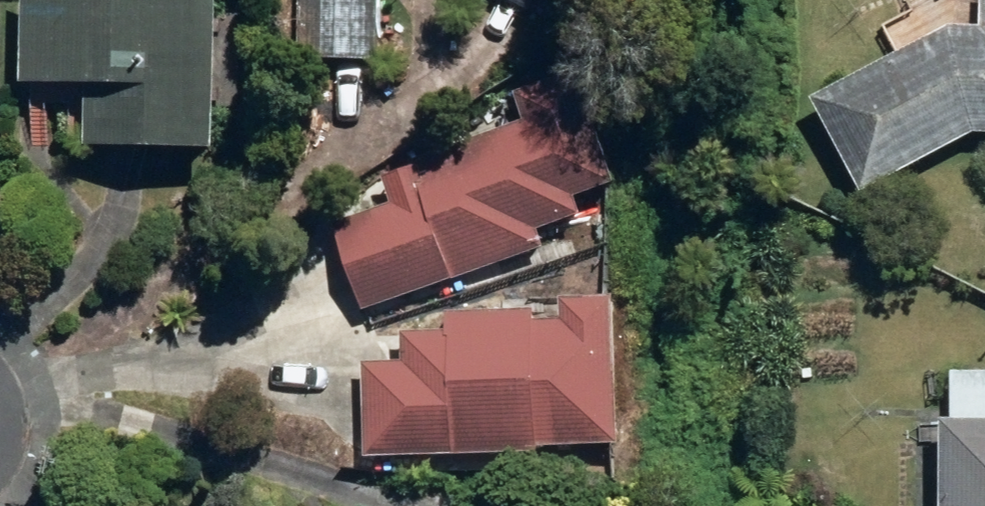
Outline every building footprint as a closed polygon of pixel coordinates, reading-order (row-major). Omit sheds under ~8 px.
[(99,78),(97,145),(232,148),(234,71),(236,0),(30,0),(28,76),(99,78)] [(333,56),(387,56),(387,0),(333,0),(333,56)] [(543,0),(446,0),(444,4),(522,42),(543,0)] [(974,16),(821,92),(870,190),(984,134),(984,16),(974,16)] [(527,99),(537,131),(335,196),(370,306),(622,224),(577,82),(527,99)] [(637,442),(632,349),(630,289),(505,296),(505,309),(458,311),(459,328),(411,330),(412,359),(367,362),(371,455),(637,442)] [(960,363),(956,460),(925,459),(923,505),(984,505),(984,364),(960,363)]
